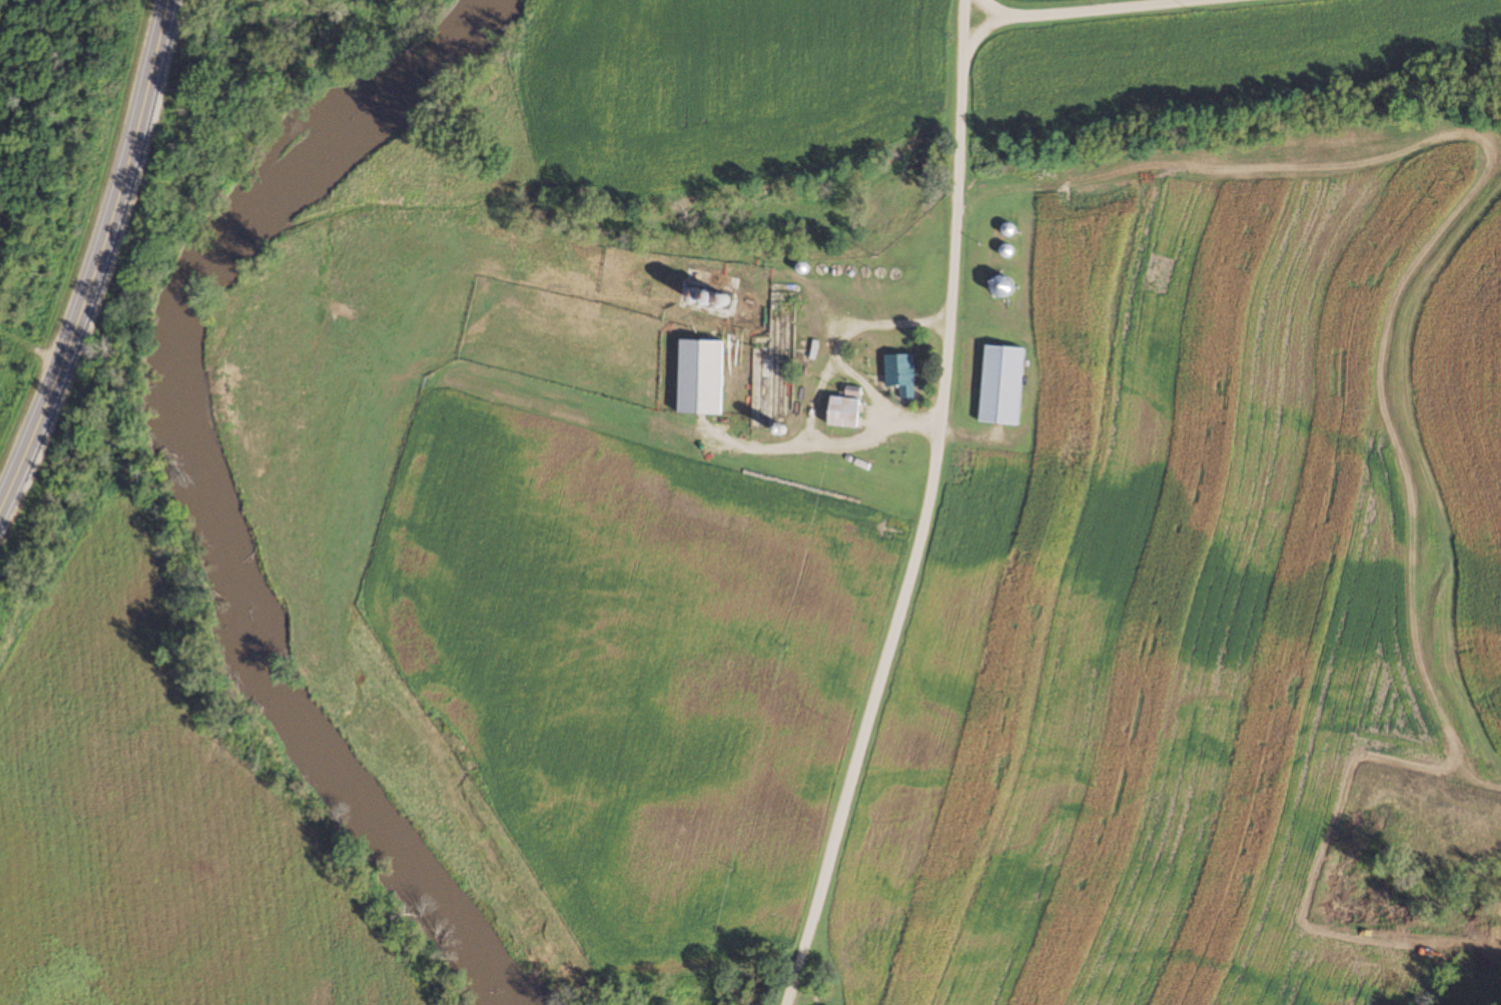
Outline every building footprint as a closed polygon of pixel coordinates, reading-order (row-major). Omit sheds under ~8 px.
[(1006,296),(1008,277),(992,276),(990,295),(1006,296)] [(720,414),(721,340),(677,340),(676,414),(720,414)] [(978,422),(1017,425),(1022,348),(983,346),(978,422)] [(885,355),(885,386),(899,386),(899,400),(913,400),(913,355),(885,355)] [(827,427),(856,427),(856,398),(827,398),(827,427)]
